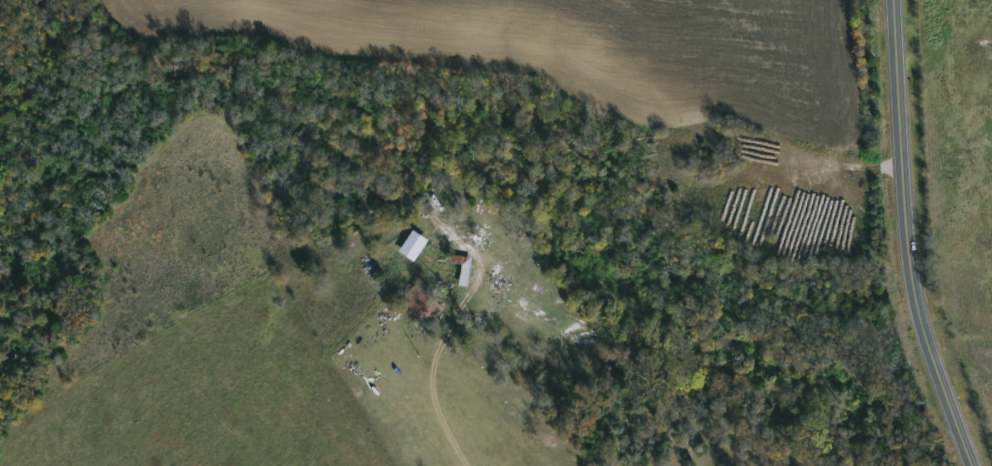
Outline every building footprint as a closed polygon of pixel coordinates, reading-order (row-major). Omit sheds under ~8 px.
[(468,283),(443,280),(447,250),(472,254),(468,283)]
